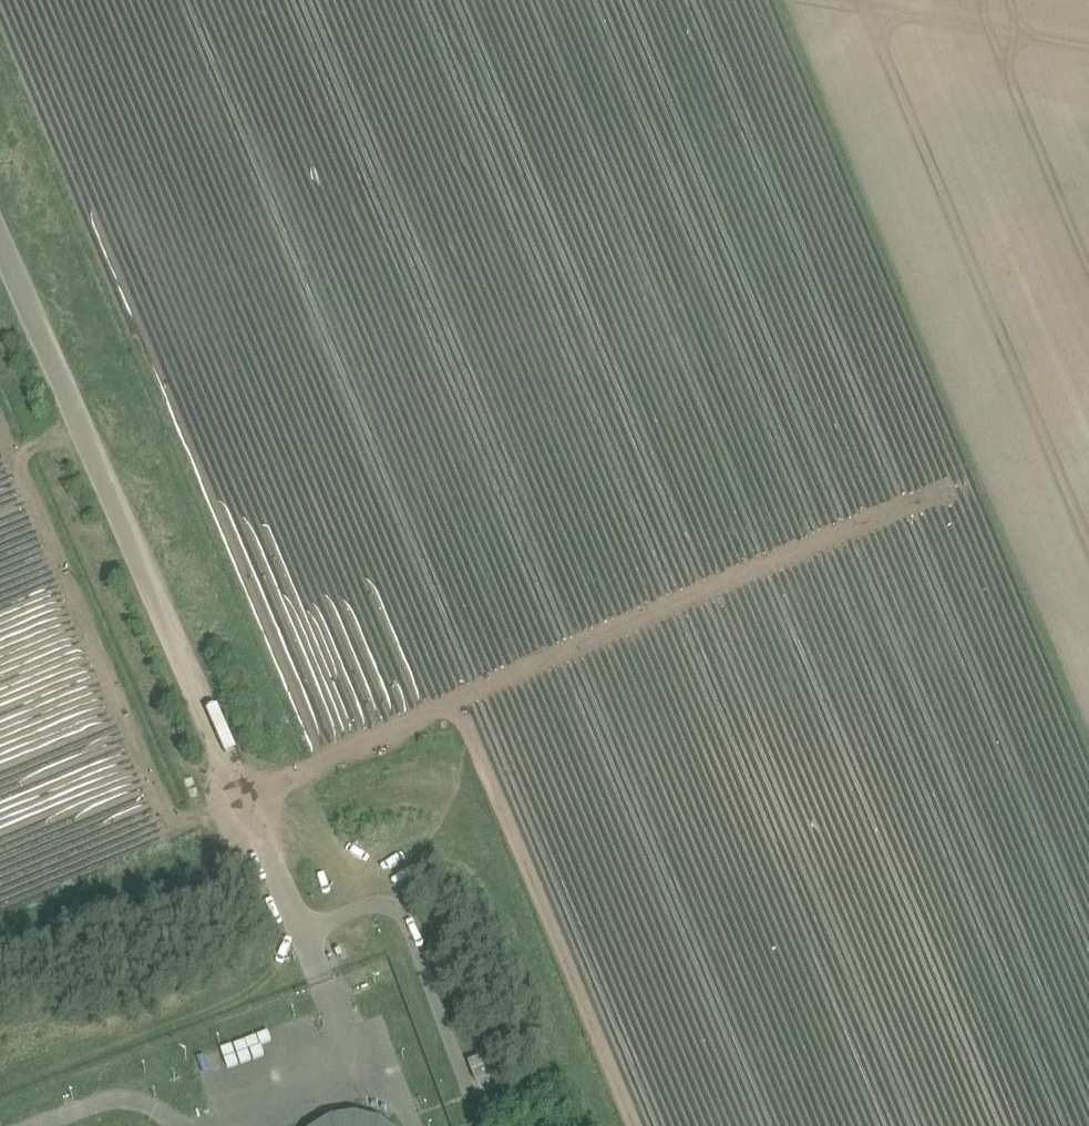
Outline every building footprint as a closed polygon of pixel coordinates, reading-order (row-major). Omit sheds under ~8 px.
[(468,1061),(475,1081),(487,1077),(479,1057),(468,1061)]
